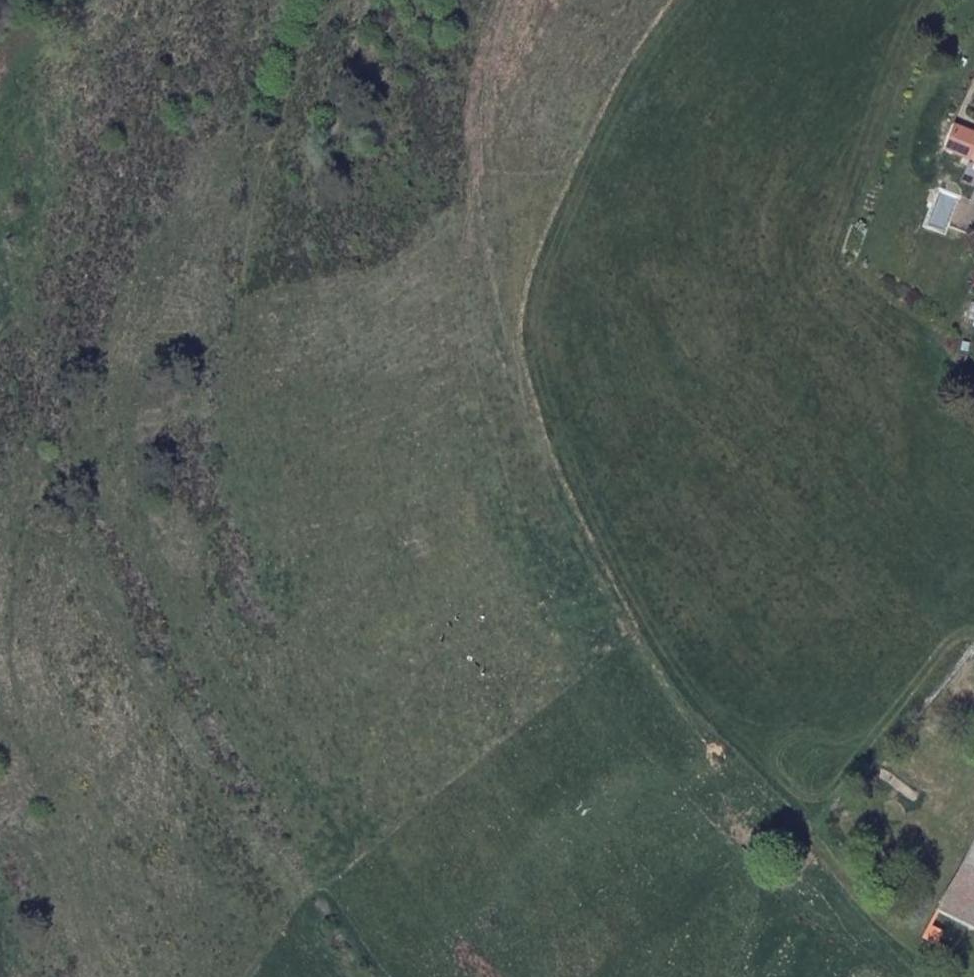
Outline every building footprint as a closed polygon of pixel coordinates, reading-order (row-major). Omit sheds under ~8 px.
[(957,114),(946,144),(951,146),(939,181),(973,193),(973,190),(973,119),(957,114)] [(966,856),(917,943),(946,960),(964,930),(973,935),(973,846),(966,856)]
